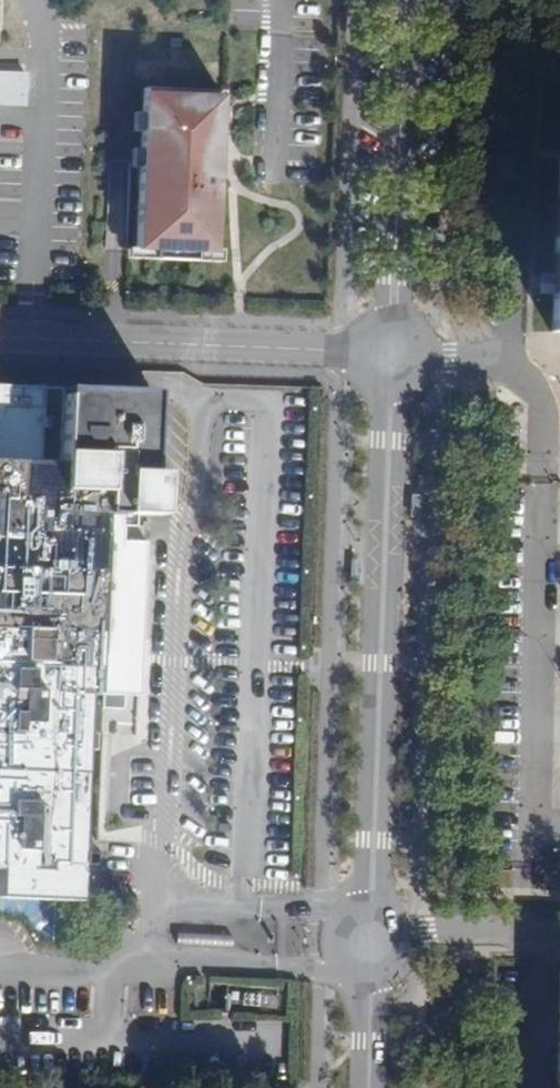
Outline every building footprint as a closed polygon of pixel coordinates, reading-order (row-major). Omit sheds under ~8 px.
[(30,107),(32,73),(1,71),(0,90),(0,105),(30,107)] [(216,97),(138,94),(133,256),(133,264),(152,265),(191,266),(210,267),(210,258),(216,97)] [(557,158),(550,332),(559,332),(559,158),(557,158)] [(0,392),(0,904),(57,907),(55,947),(86,948),(87,906),(78,906),(78,895),(102,896),(103,868),(80,867),(87,699),(96,700),(98,645),(103,520),(118,521),(118,532),(133,532),(134,522),(155,523),(158,480),(147,479),(151,397),(0,392)] [(418,497),(408,496),(407,520),(417,520),(418,497)] [(103,520),(98,645),(140,647),(143,549),(118,549),(118,532),(118,521),(103,520)] [(357,561),(347,561),(347,584),(356,584),(357,561)] [(140,647),(98,645),(96,700),(121,700),(142,701),(144,647),(140,647)] [(121,700),(101,700),(101,715),(121,715),(121,700)]
